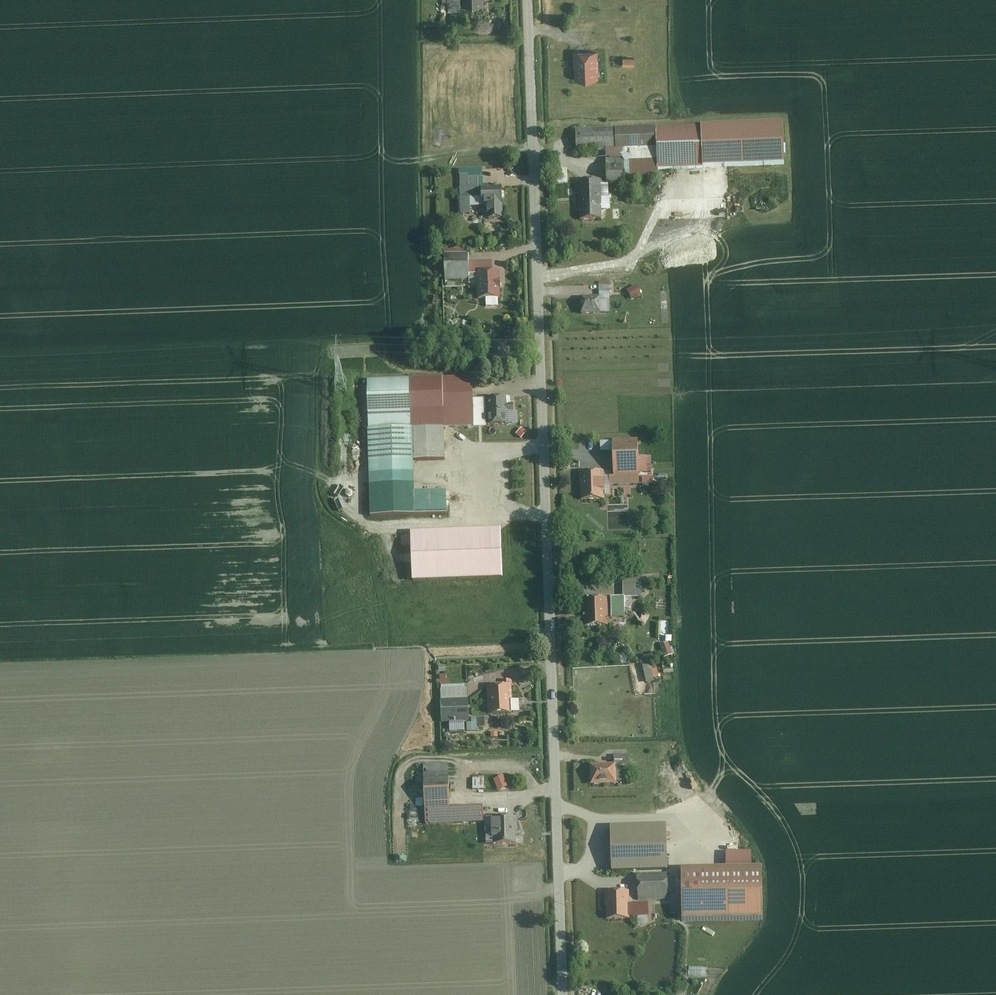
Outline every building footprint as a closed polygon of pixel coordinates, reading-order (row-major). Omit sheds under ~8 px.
[(485,0),(444,0),(444,8),(485,7),(485,0)] [(577,53),(578,80),(597,80),(597,52),(577,53)] [(784,124),(576,131),(577,153),(598,153),(598,161),(606,161),(607,184),(627,183),(627,179),(658,178),(658,168),(785,164),(784,124)] [(493,219),(503,219),(502,188),(482,189),(481,170),(460,171),(461,208),(485,207),(486,216),(493,216),(493,219)] [(568,183),(568,171),(555,171),(555,183),(568,183)] [(579,182),(580,221),(603,220),(601,181),(579,182)] [(445,255),(445,280),(469,279),(468,254),(445,255)] [(478,273),(479,299),(500,299),(499,273),(478,273)] [(581,299),(582,314),(600,313),(600,300),(609,300),(609,286),(599,287),(599,298),(581,299)] [(368,380),(371,517),(447,515),(447,492),(415,493),(414,461),(445,461),(444,430),(486,429),(486,400),(473,400),(473,378),(368,380)] [(512,399),(488,399),(489,426),(513,426),(512,399)] [(609,477),(609,486),(639,485),(638,470),(650,470),(650,457),(638,457),(638,441),(599,441),(600,453),(612,453),(612,477),(609,477)] [(603,472),(580,473),(581,500),(605,499),(603,472)] [(653,476),(641,476),(642,484),(653,484),(653,476)] [(413,580),(504,577),(502,527),(411,530),(413,580)] [(623,598),(611,598),(612,618),(625,618),(624,599),(640,599),(639,577),(623,578),(623,598)] [(608,599),(585,599),(586,627),(608,626),(608,599)] [(662,643),(666,658),(675,655),(670,641),(662,643)] [(646,680),(660,678),(658,662),(644,664),(646,680)] [(487,687),(488,713),(511,713),(510,682),(502,682),(502,686),(487,687)] [(467,685),(441,686),(442,723),(449,723),(449,731),(464,730),(464,723),(468,722),(467,685)] [(671,774),(681,774),(680,755),(670,756),(671,774)] [(614,765),(589,766),(590,786),(617,785),(617,764),(626,764),(626,756),(613,757),(614,765)] [(426,824),(483,822),(483,806),(450,807),(449,764),(424,765),(426,824)] [(502,776),(493,780),(499,790),(507,786),(502,776)] [(483,778),(472,778),(472,790),(483,790),(483,778)] [(515,817),(487,818),(487,843),(516,843),(515,817)] [(638,866),(667,866),(666,827),(612,828),(613,867),(638,866)] [(726,868),(682,869),(683,923),(765,922),(764,868),(753,868),(753,852),(726,852),(726,868)] [(638,866),(639,901),(668,900),(667,866),(638,866)] [(606,892),(607,919),(629,919),(629,917),(629,905),(629,891),(606,892)] [(629,905),(629,917),(649,916),(648,904),(629,905)] [(672,913),(680,913),(679,904),(671,905),(672,913)] [(690,966),(690,977),(708,977),(708,966),(690,966)]
